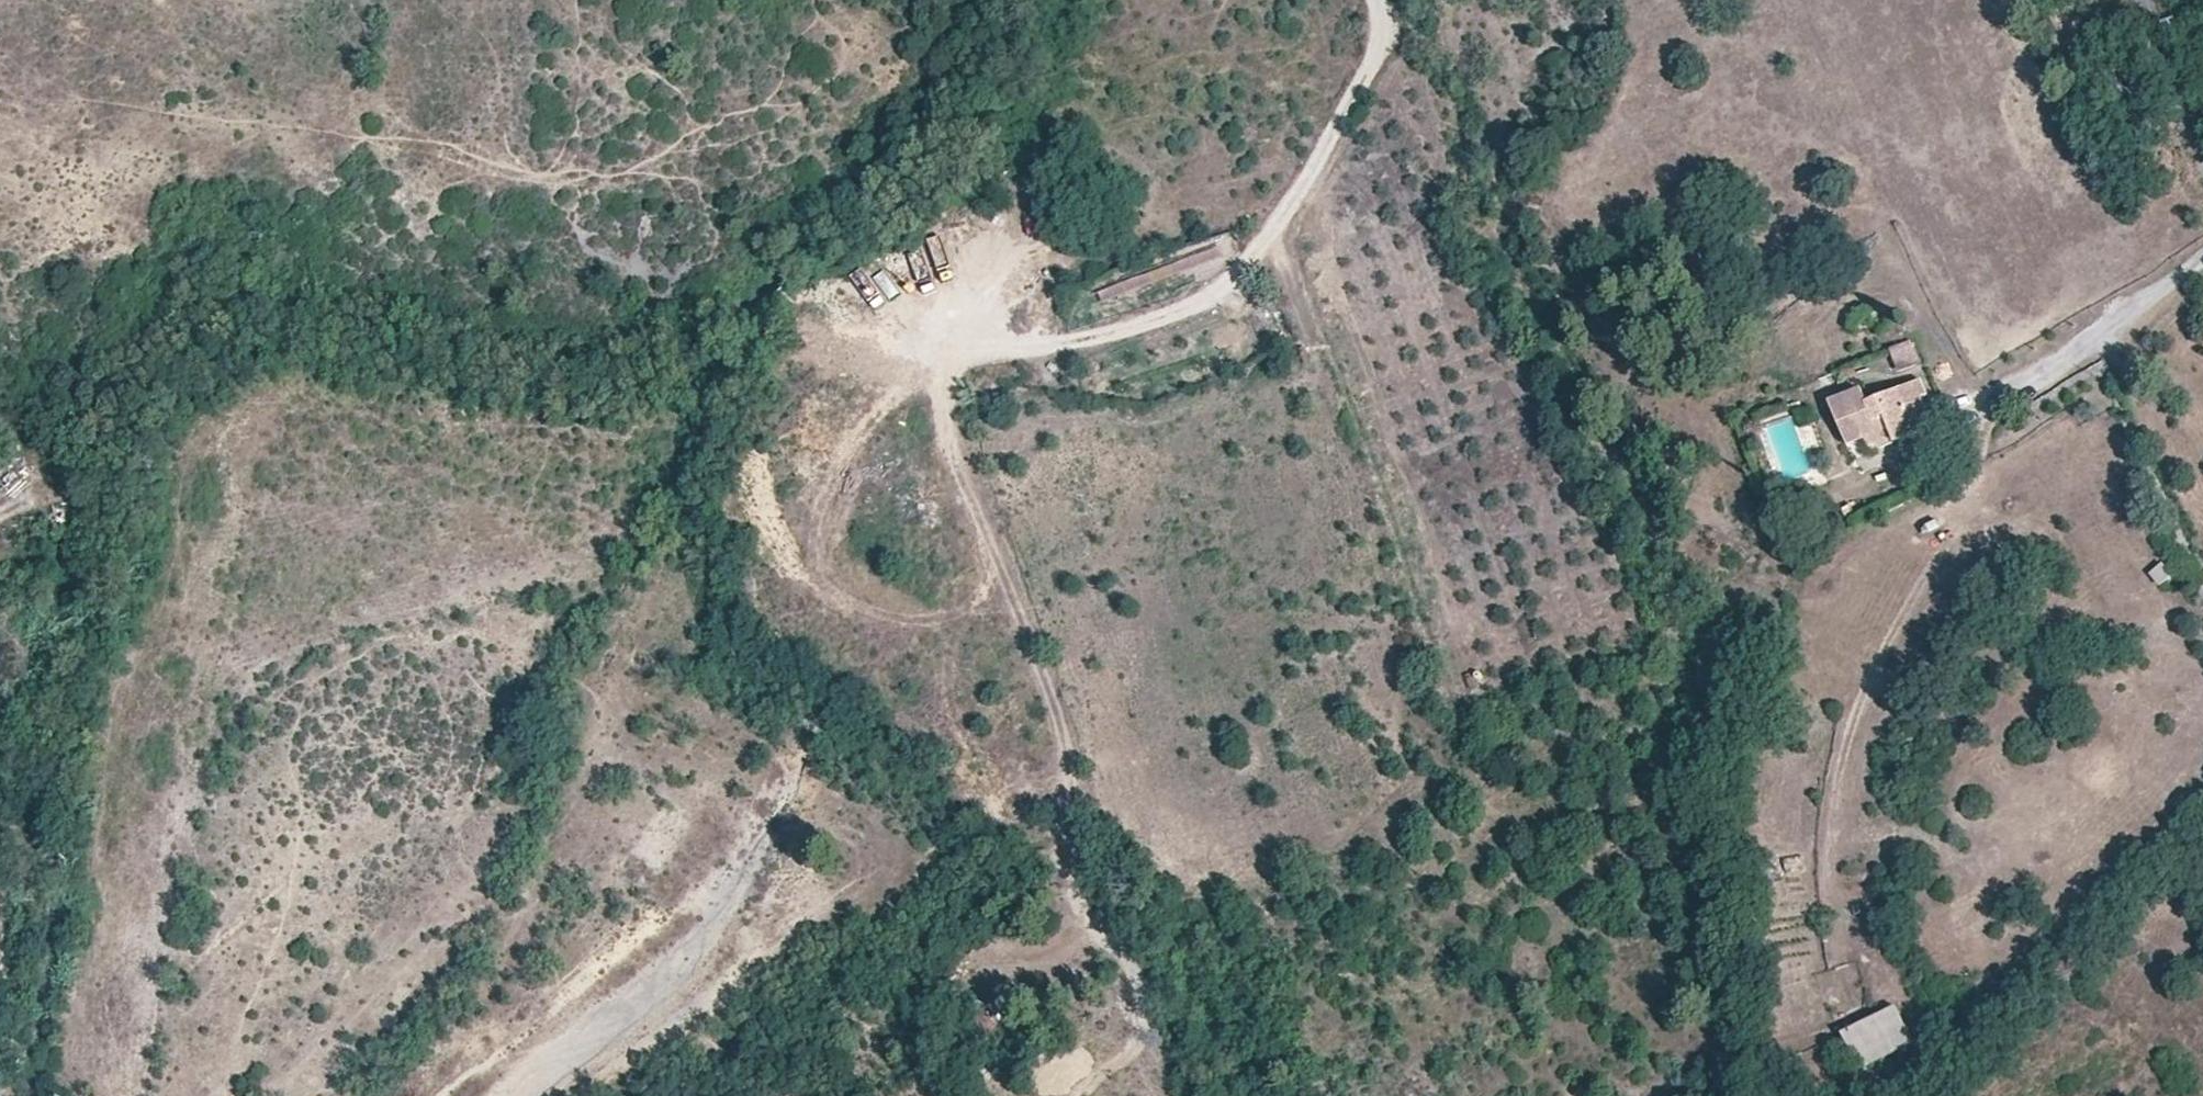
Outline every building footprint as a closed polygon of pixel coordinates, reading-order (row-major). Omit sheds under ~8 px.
[(1912,342),(1890,350),(1898,373),(1920,365),(1912,342)] [(1861,388),(1829,401),(1847,446),(1864,440),(1870,452),(1933,427),(1921,398),(1928,395),(1922,380),(1867,402),(1861,388)] [(2163,563),(2149,574),(2159,587),(2173,576),(2163,563)] [(1856,1073),(1907,1043),(1889,1012),(1838,1043),(1856,1073)] [(781,1095),(805,1095),(799,1086),(781,1095)]
